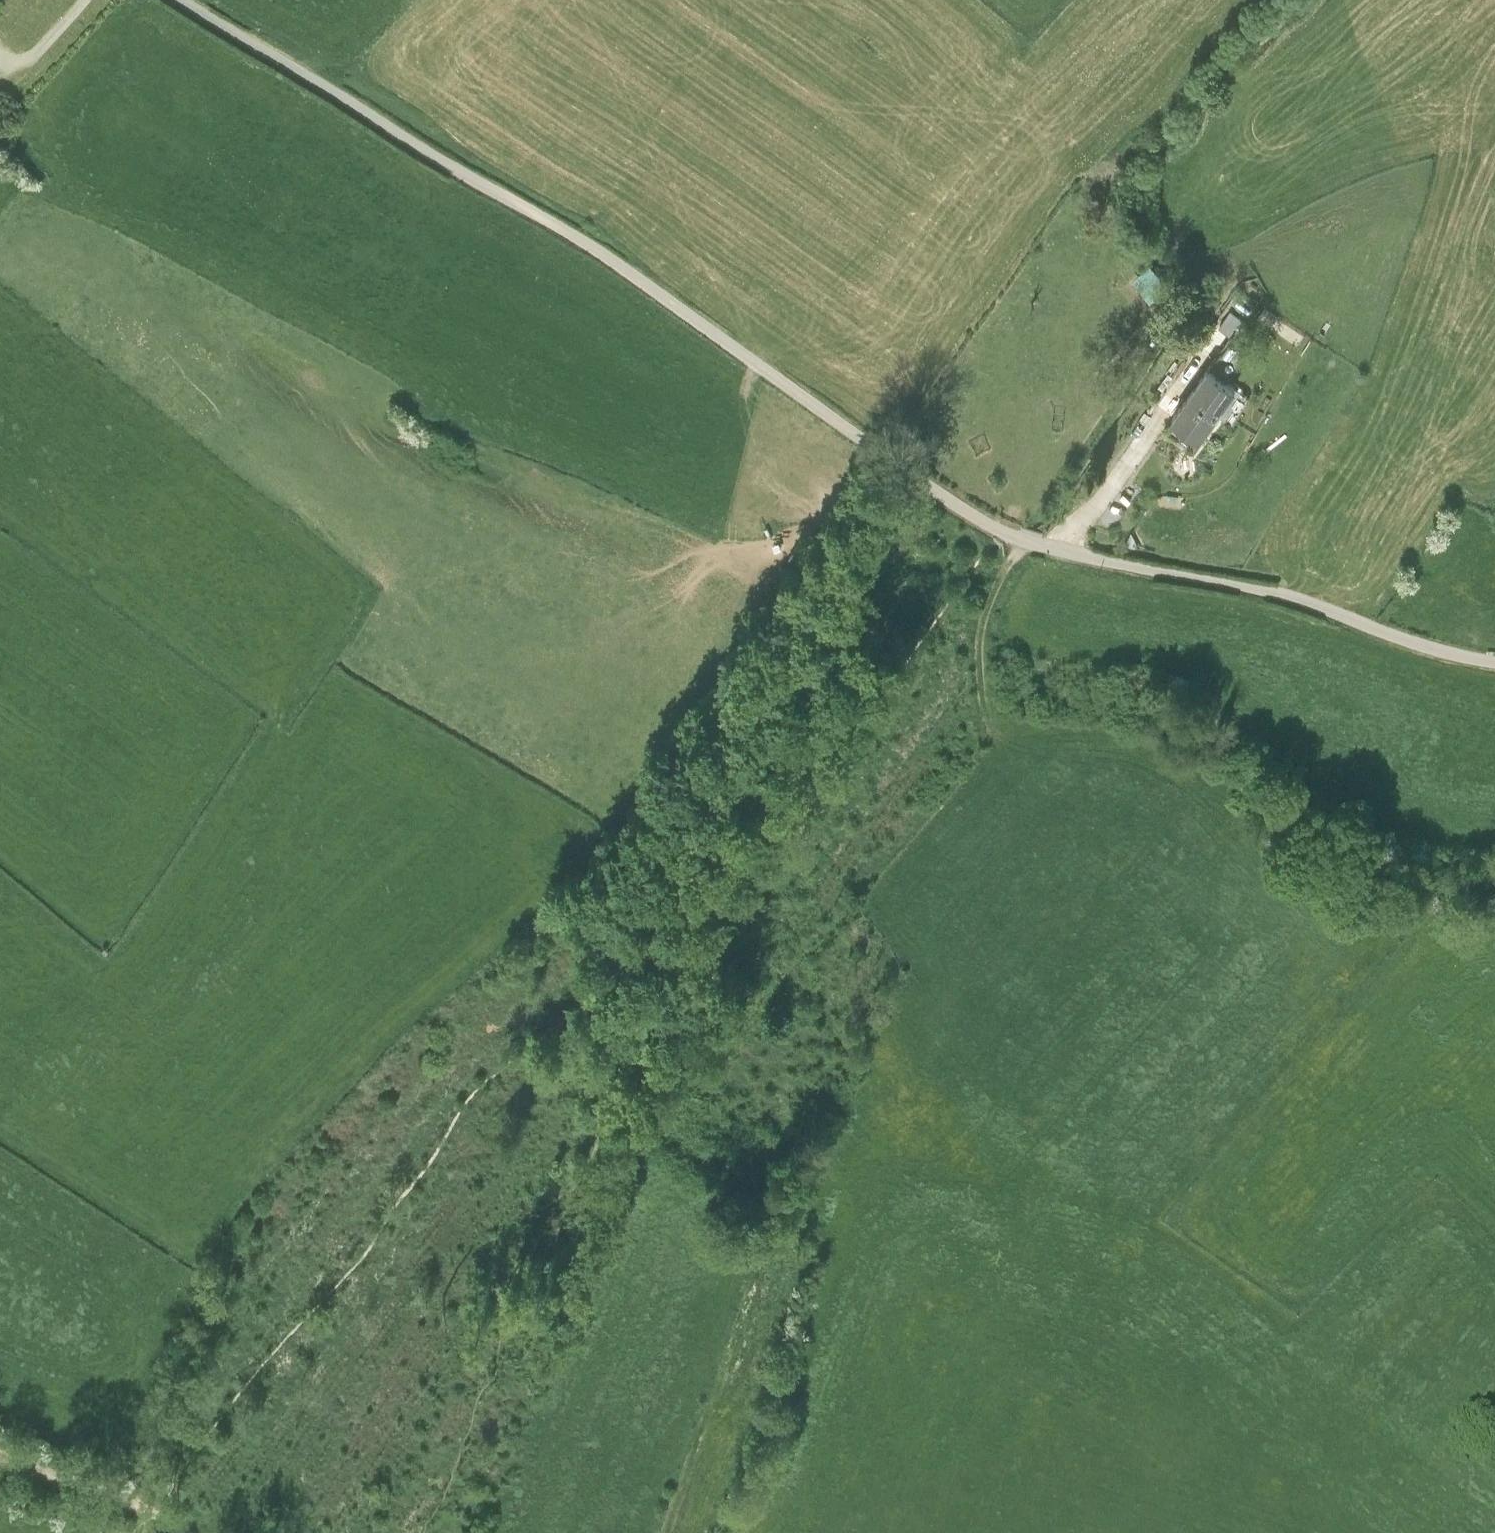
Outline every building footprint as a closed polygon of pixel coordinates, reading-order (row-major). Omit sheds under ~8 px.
[(1234,384),(1208,367),(1174,416),(1200,434),(1234,384)]
